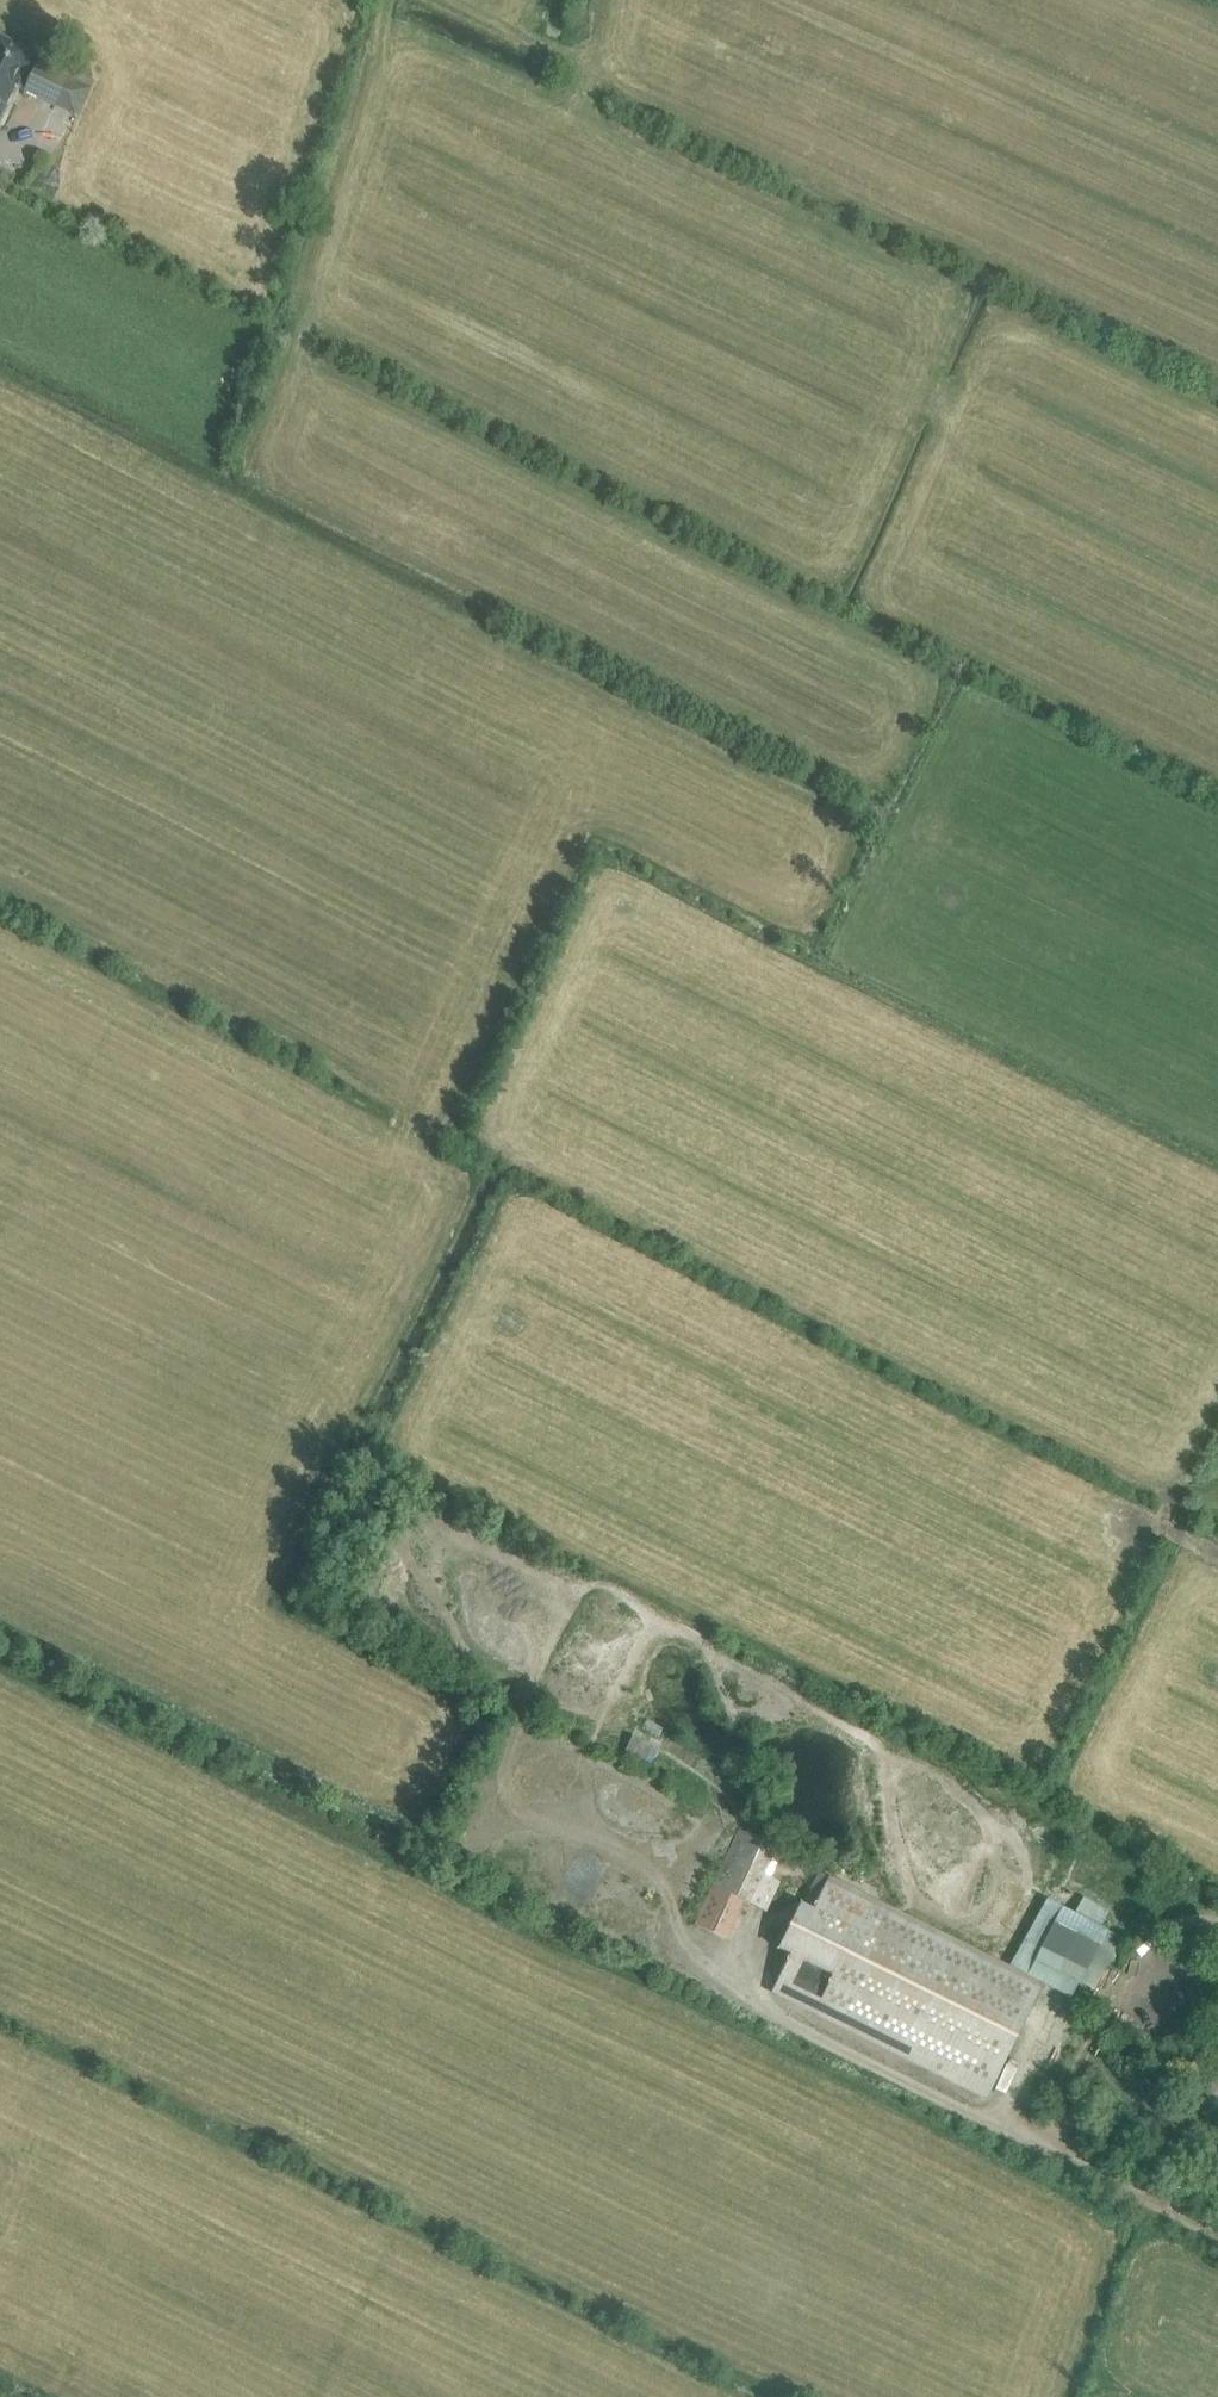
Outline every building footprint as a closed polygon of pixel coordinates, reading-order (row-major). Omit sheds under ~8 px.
[(0,42),(0,116),(14,86),(24,91),(24,92),(56,108),(70,80),(37,64),(36,68),(25,63),(29,55),(0,42)] [(643,1760),(649,1746),(627,1737),(622,1751),(643,1760)] [(749,1906),(764,1875),(751,1869),(764,1843),(737,1831),(711,1887),(749,1906)] [(778,1951),(788,1956),(771,1990),(986,2097),(1042,1985),(827,1878),(811,1910),(801,1905),(778,1951)] [(1034,1922),(1049,1930),(1025,1975),(1068,1999),(1096,1950),(1114,1960),(1124,1941),(1047,1898),(1034,1922)]
